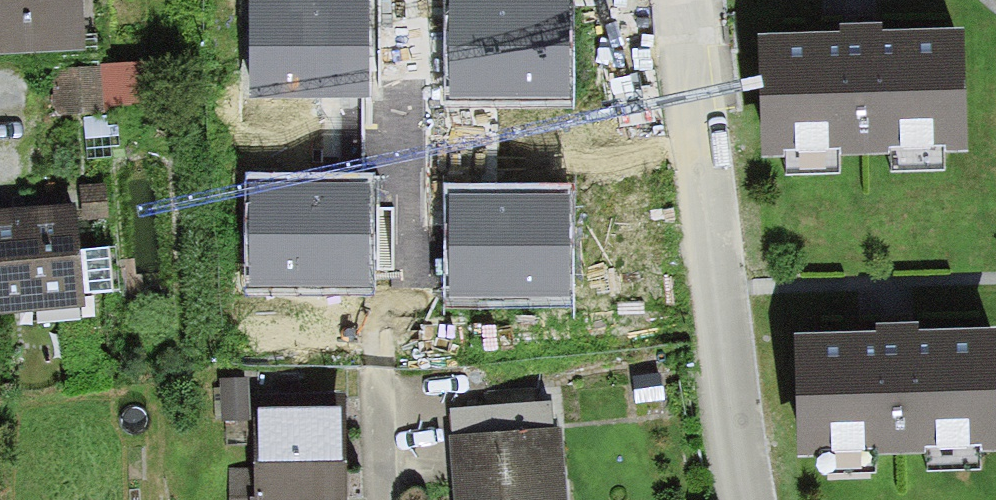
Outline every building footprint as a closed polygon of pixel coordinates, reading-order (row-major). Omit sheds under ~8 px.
[(83,50),(81,0),(0,0),(0,53),(83,50)] [(250,97),(369,97),(369,0),(249,0),(250,97)] [(450,101),(570,100),(569,0),(450,0),(450,101)] [(960,23),(756,30),(760,156),(965,149),(960,23)] [(137,62),(51,66),(53,113),(139,110),(137,62)] [(368,182),(248,182),(249,282),(368,281),(368,182)] [(106,184),(80,186),(81,219),(107,218),(106,184)] [(566,193),(447,193),(447,298),(566,298),(566,193)] [(0,209),(0,315),(84,308),(74,203),(0,209)] [(799,331),(803,452),(995,446),(995,325),(799,331)] [(347,398),(254,397),(253,466),(228,466),(228,499),(346,499),(347,398)] [(448,435),(453,499),(567,499),(562,425),(553,426),(552,400),(450,408),(452,435),(448,435)]
